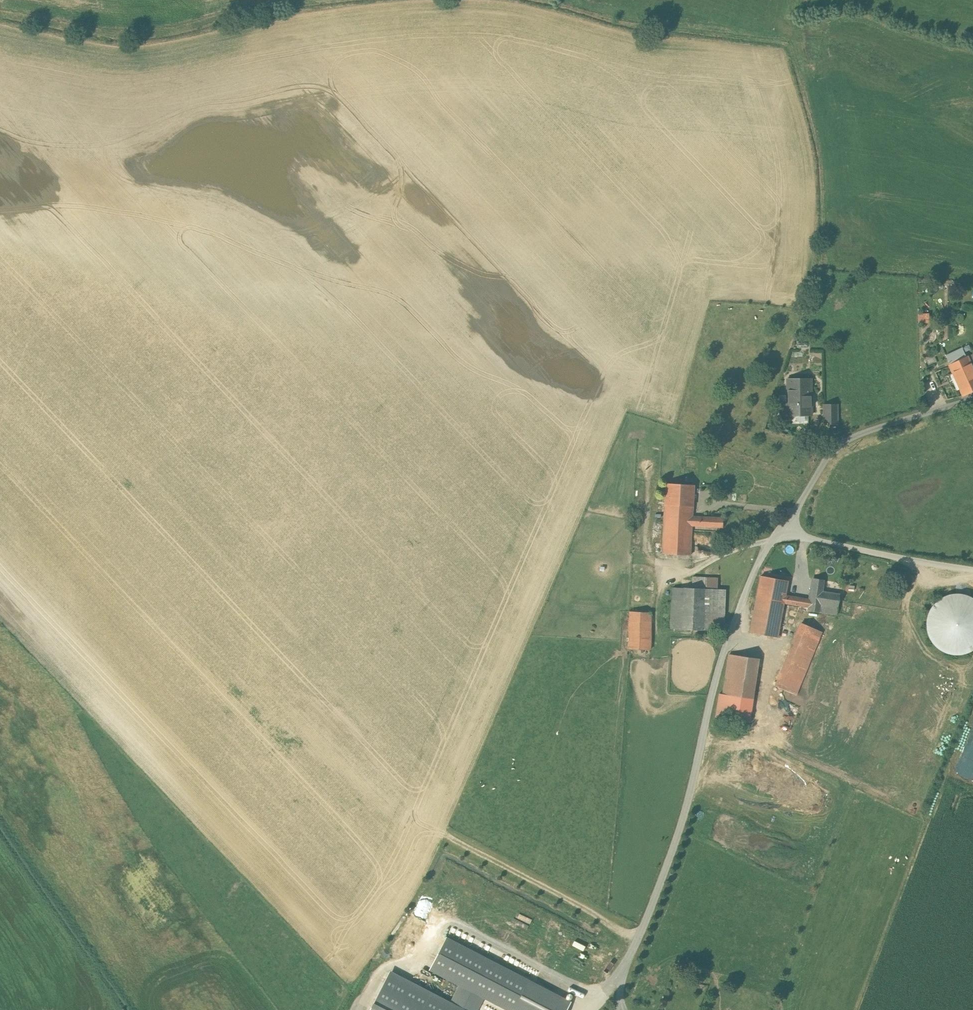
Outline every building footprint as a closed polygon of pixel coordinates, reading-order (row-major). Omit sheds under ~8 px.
[(972,42),(972,34),(964,31),(962,39),(972,43),(972,42)] [(949,365),(963,395),(972,390),(972,370),(971,365),(967,357),(949,365)] [(811,379),(787,379),(787,395),(788,415),(811,415),(811,379)] [(837,404),(823,404),(824,424),(838,424),(837,404)] [(694,485),(666,483),(664,504),(693,506),(694,485)] [(693,506),(664,504),(662,553),(690,555),(692,526),(692,516),(693,506)] [(723,518),(692,516),(692,526),(722,527),(723,518)] [(791,578),(766,572),(761,592),(752,629),(777,636),(785,604),(786,598),(788,591),(791,578)] [(719,578),(692,576),(692,588),(704,589),(718,589),(719,578)] [(828,579),(817,577),(813,597),(788,591),(786,598),(794,600),(811,604),(810,607),(821,610),(822,602),(825,591),(826,588),(828,579)] [(682,588),(672,587),(671,629),(681,629),(682,588)] [(692,588),(682,588),(681,629),(703,630),(704,589),(692,588)] [(843,592),(826,588),(825,591),(822,602),(839,606),(843,592)] [(718,589),(704,589),(703,630),(725,631),(727,589),(718,589)] [(929,640),(935,646),(941,651),(949,654),(957,655),(965,653),(972,650),(972,649),(972,598),(969,596),(961,593),(953,593),(945,595),(938,598),(933,604),(928,610),(926,617),(925,625),(926,633),(929,640)] [(794,600),(786,598),(785,604),(792,606),(794,600)] [(839,606),(822,602),(821,610),(837,614),(839,606)] [(651,610),(628,610),(627,648),(651,648),(651,610)] [(825,630),(804,622),(791,654),(812,663),(825,630)] [(759,659),(729,654),(723,694),(753,698),(759,659)] [(812,663),(791,654),(779,684),(800,693),(801,691),(812,663)] [(750,722),(753,698),(723,694),(719,694),(716,717),(750,722)] [(446,939),(432,967),(462,984),(483,995),(486,997),(502,1005),(512,1009),(566,1009),(569,1003),(446,939)] [(390,973),(371,1009),(460,1009),(451,1006),(390,973)] [(462,984),(451,1006),(460,1009),(475,1009),(483,995),(462,984)]
